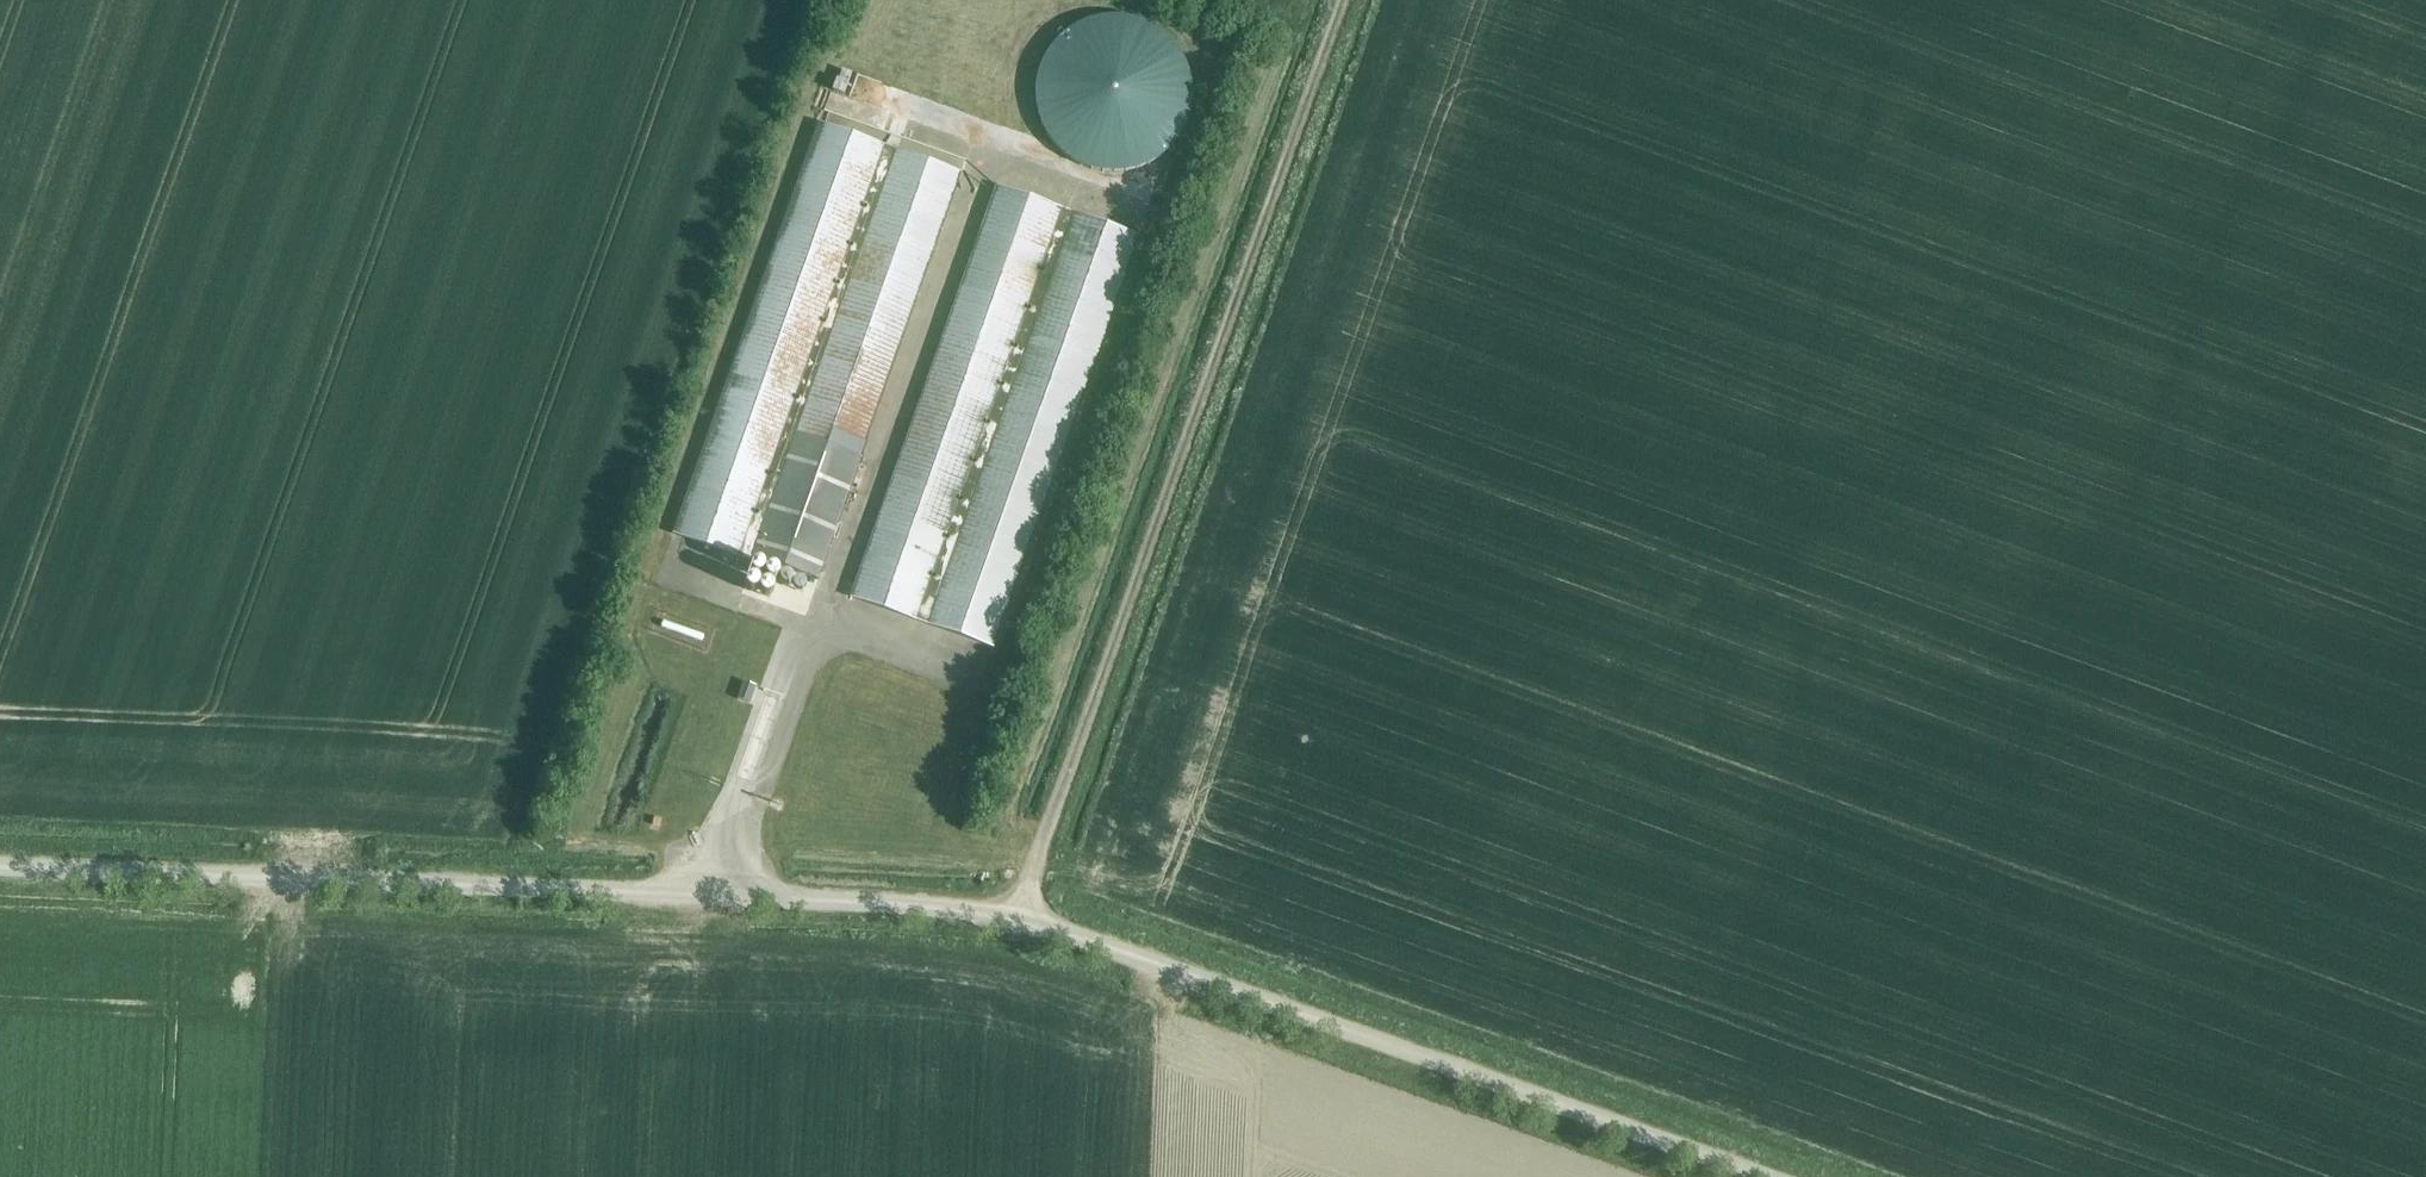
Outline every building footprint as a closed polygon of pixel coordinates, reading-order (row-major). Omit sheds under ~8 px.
[(1035,89),(1034,96),(1035,103),(1036,110),(1037,116),(1039,123),(1042,129),(1045,135),(1049,141),(1053,146),(1057,151),(1063,156),(1068,160),(1074,164),(1080,167),(1086,170),(1093,172),(1099,173),(1106,174),(1113,174),(1120,174),(1127,173),(1133,172),(1140,170),(1146,167),(1152,164),(1158,160),(1163,156),(1168,151),(1173,146),(1177,141),(1181,135),(1184,129),(1187,123),(1189,116),(1190,110),(1191,103),(1191,96),(1191,89),(1190,82),(1189,76),(1187,69),(1184,63),(1181,57),(1177,51),(1173,46),(1168,41),(1163,36),(1158,32),(1152,28),(1146,25),(1140,22),(1133,20),(1127,19),(1120,18),(1113,18),(1106,18),(1099,19),(1093,20),(1086,22),(1080,25),(1074,28),(1068,32),(1063,36),(1057,41),(1053,46),(1049,51),(1045,57),(1042,63),(1039,69),(1037,76),(1036,82),(1035,89)] [(817,128),(675,529),(817,579),(959,178),(817,128)] [(995,191),(852,592),(994,642),(1136,241),(995,191)] [(743,683),(737,699),(749,703),(755,687),(743,683)]
